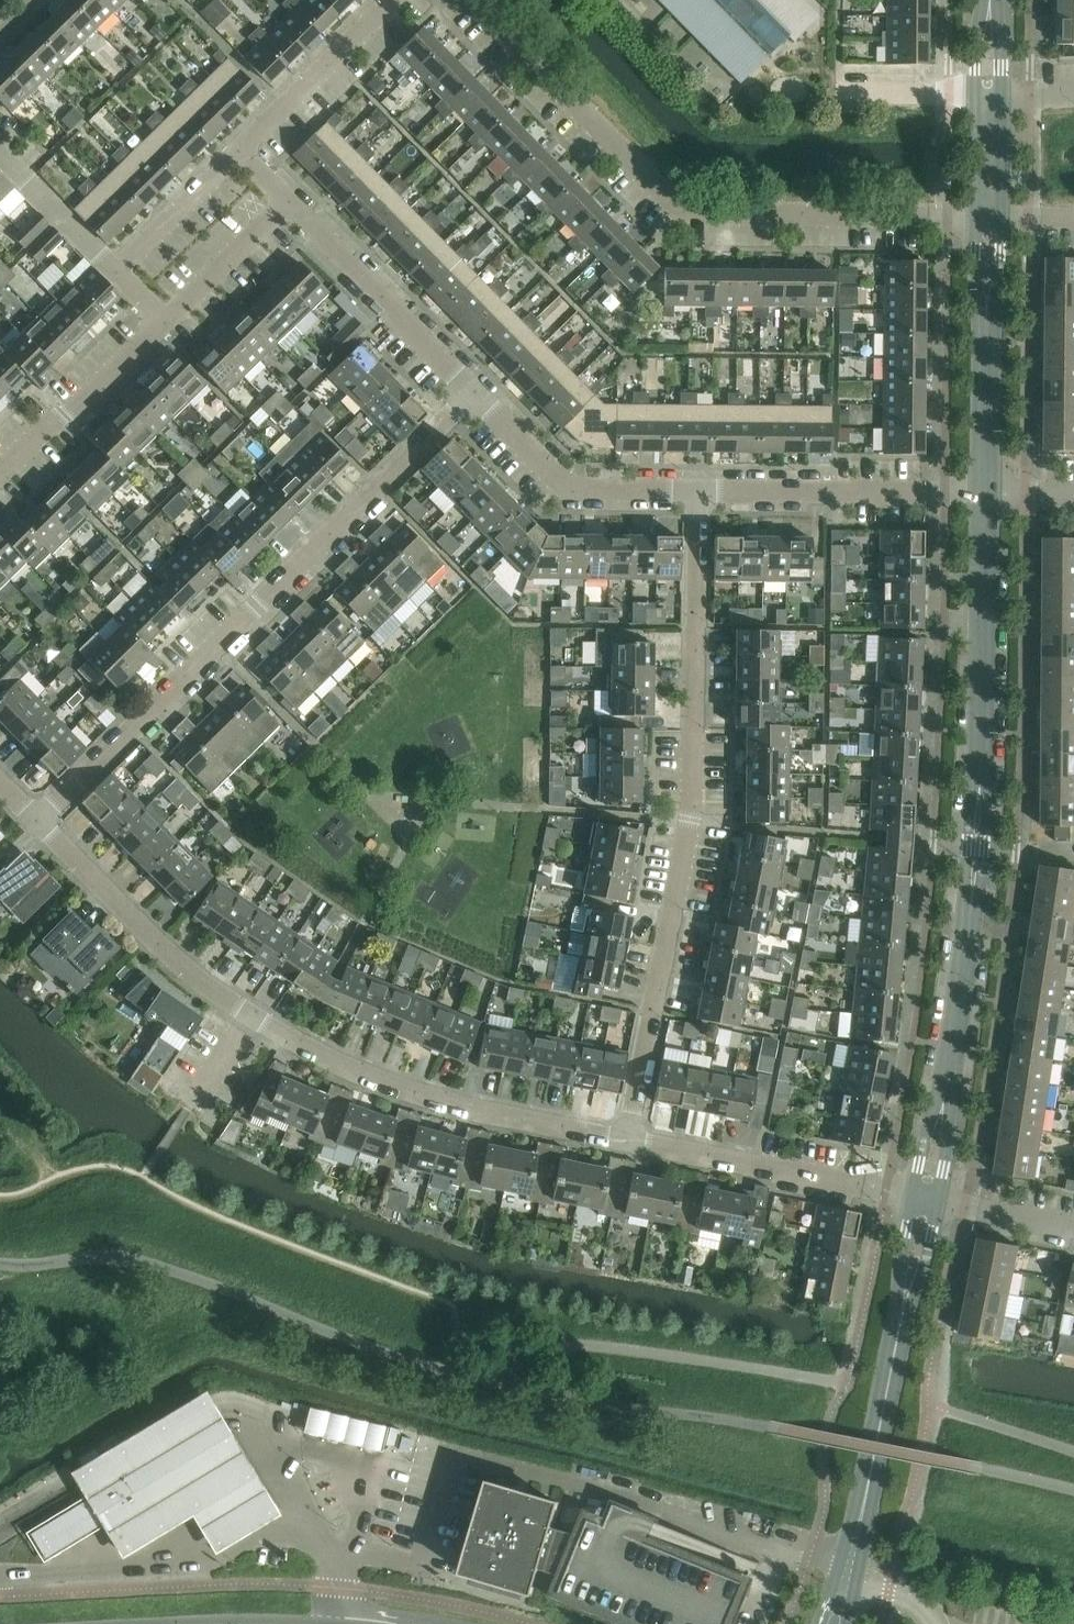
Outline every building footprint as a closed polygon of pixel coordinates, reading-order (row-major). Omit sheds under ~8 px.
[(68,0),(51,17),(79,46),(96,29),(68,0)] [(68,0),(96,29),(113,12),(101,0),(69,0),(68,0)] [(113,12),(126,0),(101,0),(113,12)] [(290,14),(278,25),(303,50),(320,33),(287,0),(282,5),(290,14)] [(287,0),(320,33),(337,17),(320,0),(304,0),(301,3),(298,0),(287,0)] [(337,17),(354,0),(320,0),(337,17)] [(740,82),(739,83),(740,84),(768,56),(771,59),(781,50),(777,46),(787,37),(793,43),(819,17),(818,16),(817,18),(799,0),(660,0),(740,82)] [(882,0),(887,0),(887,16),(927,17),(928,0),(882,0)] [(1057,19),(1073,19),(1073,0),(1057,0),(1057,19)] [(882,32),(881,40),(927,40),(927,17),(887,16),(887,32),(882,32)] [(51,17),(34,34),(63,62),(79,46),(51,17)] [(1057,19),(1057,45),(1073,45),(1073,19),(1057,19)] [(259,28),(253,33),(286,67),(303,50),(278,25),(267,36),(259,28)] [(401,74),(406,80),(440,47),(423,29),(397,54),(409,66),(401,74)] [(286,67),(253,33),(248,38),(256,47),(244,59),(268,84),(286,67)] [(34,34),(18,50),(46,79),(63,62),(34,34)] [(927,40),(881,40),(881,48),(887,48),(887,65),(927,65),(927,40)] [(440,47),(406,80),(412,85),(420,77),(431,88),(457,64),(440,47)] [(18,50),(1,67),(29,95),(46,79),(18,50)] [(221,65),(210,77),(242,110),(260,92),(219,51),(213,57),(221,65)] [(457,64),(431,88),(443,100),(434,108),(440,113),(473,81),(457,64)] [(1,67),(0,68),(0,102),(11,113),(29,95),(1,67)] [(190,80),(185,85),(225,127),(242,110),(210,77),(198,88),(190,80)] [(374,78),(366,86),(377,96),(385,88),(374,78)] [(473,81),(440,113),(445,119),(453,111),(464,122),(490,97),(473,81)] [(187,99),(176,110),(208,143),(225,127),(185,85),(179,90),(187,99)] [(490,97),(464,122),(476,134),(468,142),(473,147),(506,114),(490,97)] [(76,110),(63,123),(71,131),(84,118),(76,110)] [(156,113),(151,118),(191,160),(208,143),(176,110),(164,121),(156,113)] [(378,110),(369,119),(378,128),(387,119),(378,110)] [(506,114),(473,147),(478,153),(486,145),(498,156),(523,131),(506,114)] [(293,156),(311,173),(344,141),(333,129),(341,121),(335,115),(293,156)] [(153,132),(142,143),(174,176),(191,160),(151,118),(145,124),(153,132)] [(523,131),(498,156),(509,168),(501,176),(506,181),(540,148),(523,131)] [(344,141),(311,173),(327,190),(369,150),(364,144),(355,152),(344,141)] [(122,146),(117,151),(157,193),(174,176),(142,143),(130,155),(122,146)] [(540,148),(506,181),(511,186),(520,178),(531,190),(556,165),(540,148)] [(369,150),(327,190),(344,207),(377,175),(366,163),(374,155),(369,150)] [(120,165),(108,176),(141,210),(157,193),(117,151),(112,157),(120,165)] [(556,165),(531,190),(543,202),(535,210),(540,215),(573,183),(556,165)] [(13,187),(0,175),(0,200),(13,187)] [(377,175),(344,207),(361,224),(402,183),(397,178),(389,186),(377,175)] [(88,180),(83,185),(124,226),(141,210),(108,176),(96,188),(88,180)] [(402,183),(361,224),(377,241),(410,209),(399,197),(407,189),(402,183)] [(573,183),(540,215),(545,221),(553,213),(565,224),(590,199),(573,183)] [(124,226),(83,185),(78,190),(86,198),(73,210),(106,244),(124,226)] [(590,199),(565,224),(576,236),(568,244),(573,249),(607,216),(590,199)] [(410,209),(377,241),(394,258),(435,217),(430,212),(422,220),(410,209)] [(38,214),(21,231),(30,241),(48,224),(38,214)] [(607,216),(573,249),(578,255),(587,247),(598,258),(623,233),(607,216)] [(435,217),(394,258),(410,275),(444,242),(432,231),(440,223),(435,217)] [(53,228),(35,246),(45,256),(63,238),(53,228)] [(30,241),(21,231),(13,238),(23,248),(30,241)] [(623,233),(598,258),(609,270),(601,278),(606,283),(640,250),(623,233)] [(444,242),(410,275),(427,292),(468,251),(463,246),(455,254),(444,242)] [(45,256),(35,246),(28,253),(38,263),(45,256)] [(640,250),(606,283),(612,289),(620,280),(632,293),(657,268),(640,250)] [(468,251),(427,292),(444,309),(477,277),(466,265),(474,257),(468,251)] [(1050,285),(1050,284),(1073,284),(1073,259),(1048,259),(1048,285),(1050,285)] [(885,262),(885,287),(925,287),(925,263),(885,262)] [(300,263),(282,281),(310,310),(328,292),(300,263)] [(0,275),(0,278),(7,285),(16,277),(7,268),(0,275)] [(91,268),(74,285),(102,314),(120,296),(91,268)] [(855,268),(839,268),(839,283),(855,284),(855,268)] [(673,306),(689,306),(689,271),(664,271),(664,318),(673,318),(673,306)] [(689,271),(689,306),(705,306),(705,318),(713,318),(713,271),(689,271)] [(713,271),(713,318),(720,318),(720,307),(736,307),(737,271),(713,271)] [(737,271),(736,307),(753,307),(753,318),(760,319),(760,272),(737,271)] [(760,272),(760,319),(768,319),(768,307),(784,307),(784,272),(760,272)] [(784,272),(784,307),(800,307),(800,319),(807,319),(808,272),(784,272)] [(808,272),(807,319),(815,319),(815,307),(832,308),(833,272),(808,272)] [(57,302),(85,331),(102,314),(74,285),(64,276),(47,292),(57,302)] [(477,277),(444,309),(461,326),(502,286),(497,280),(489,288),(477,277)] [(282,281),(265,298),(293,327),(310,310),(282,281)] [(1050,285),(1050,308),(1073,308),(1073,284),(1050,284),(1050,285)] [(502,286),(461,326),(477,343),(511,311),(499,299),(507,291),(502,286)] [(885,287),(885,311),(924,311),(925,287),(885,287)] [(852,291),(839,291),(839,304),(852,304),(852,291)] [(265,298),(248,314),(276,343),(293,327),(265,298)] [(57,302),(40,319),(68,348),(85,331),(57,302)] [(1050,330),(1050,331),(1073,332),(1073,308),(1050,308),(1050,330)] [(852,310),(839,310),(839,321),(852,321),(852,310)] [(511,311),(477,343),(494,360),(535,320),(530,314),(522,322),(511,311)] [(885,311),(884,334),(924,335),(924,311),(885,311)] [(248,314),(231,331),(259,360),(276,343),(248,314)] [(40,319),(22,335),(51,364),(68,348),(40,319)] [(355,320),(338,338),(347,348),(365,330),(355,320)] [(535,320),(494,360),(511,377),(544,345),(532,333),(541,325),(535,320)] [(0,341),(0,345),(6,351),(5,352),(25,373),(24,374),(33,382),(41,391),(47,385),(39,376),(51,364),(22,335),(14,327),(0,341)] [(1047,355),(1073,355),(1073,332),(1050,331),(1050,330),(1047,330),(1047,355)] [(231,331),(214,348),(242,376),(259,360),(231,331)] [(884,334),(884,358),(924,359),(924,335),(884,334)] [(577,335),(563,348),(569,353),(570,352),(578,344),(582,340),(577,335)] [(854,335),(841,335),(841,346),(854,346),(854,335)] [(347,348),(338,338),(330,345),(340,355),(347,348)] [(578,344),(570,352),(576,358),(584,350),(578,344)] [(8,389),(24,374),(25,373),(5,352),(6,351),(0,345),(0,381),(8,389)] [(544,345),(511,377),(527,394),(569,353),(563,348),(555,356),(544,345)] [(329,376),(346,394),(376,364),(359,346),(329,376)] [(242,376),(214,348),(196,365),(224,394),(242,376)] [(569,353),(527,394),(544,411),(577,378),(566,367),(574,359),(569,353)] [(1047,355),(1047,380),(1049,380),(1049,379),(1073,379),(1073,355),(1047,355)] [(178,356),(160,373),(188,402),(206,385),(178,356)] [(884,358),(884,382),(924,382),(924,359),(884,358)] [(314,364),(305,373),(314,381),(322,373),(314,364)] [(376,364),(346,394),(363,410),(393,381),(376,364)] [(160,373),(143,390),(171,419),(188,402),(160,373)] [(314,381),(305,373),(297,381),(305,390),(314,381)] [(577,378),(544,411),(561,429),(563,427),(594,396),(603,388),(597,382),(588,390),(577,378)] [(1049,403),(1073,403),(1073,379),(1049,379),(1049,380),(1049,403)] [(8,389),(0,381),(0,398),(8,389)] [(393,381),(363,410),(379,427),(409,398),(393,381)] [(884,382),(884,406),(924,406),(924,382),(884,382)] [(143,390),(126,406),(154,435),(171,419),(143,390)] [(277,392),(269,400),(277,408),(285,400),(277,392)] [(616,405),(615,450),(615,452),(640,452),(641,394),(633,394),(633,405),(616,405)] [(641,394),(640,452),(664,452),(664,406),(648,405),(648,394),(641,394)] [(664,406),(664,452),(688,452),(688,394),(681,394),(681,406),(664,406)] [(688,394),(688,452),(711,453),(712,406),(696,406),(696,394),(688,394)] [(712,406),(711,453),(735,453),(736,395),(728,395),(728,406),(712,406)] [(736,395),(735,453),(759,453),(759,407),(743,406),(743,395),(736,395)] [(759,407),(759,453),(783,453),(783,395),(776,395),(775,407),(759,407)] [(783,395),(783,453),(806,454),(807,407),(790,407),(791,395),(783,395)] [(594,396),(563,427),(579,444),(581,442),(592,447),(592,450),(615,450),(616,405),(603,405),(594,396)] [(807,407),(806,454),(831,454),(832,396),(823,396),(823,407),(807,407)] [(409,398),(379,427),(397,445),(427,415),(409,398)] [(260,408),(269,417),(277,408),(269,400),(260,408)] [(285,400),(277,408),(285,417),(294,409),(285,400)] [(1049,425),(1049,426),(1073,427),(1073,403),(1049,403),(1049,425)] [(311,415),(318,421),(328,411),(321,405),(311,415)] [(126,406),(109,423),(137,452),(154,435),(126,406)] [(884,406),(883,429),(923,430),(924,406),(884,406)] [(277,408),(269,417),(277,425),(285,417),(277,408)] [(848,410),(839,410),(839,424),(848,424),(848,410)] [(328,411),(318,421),(324,428),(334,418),(328,411)] [(234,416),(227,423),(233,429),(241,422),(234,416)] [(82,433),(99,450),(100,449),(120,469),(121,468),(137,452),(109,423),(96,435),(88,427),(82,433)] [(225,423),(216,431),(225,440),(233,432),(225,423)] [(1049,425),(1046,425),(1046,451),(1073,451),(1073,427),(1049,426),(1049,425)] [(313,426),(295,444),(330,479),(348,461),(313,426)] [(923,430),(883,429),(883,454),(923,455),(923,430)] [(225,440),(216,431),(208,440),(217,448),(225,440)] [(849,432),(840,432),(840,445),(848,445),(849,432)] [(238,436),(230,445),(238,453),(246,445),(238,436)] [(344,449),(351,455),(361,445),(354,439),(344,449)] [(421,470),(439,488),(469,458),(451,440),(421,470)] [(292,441),(275,457),(313,496),(330,479),(295,444),(292,441)] [(238,453),(230,445),(221,453),(230,461),(238,453)] [(361,445),(351,455),(358,462),(368,452),(361,445)] [(100,449),(99,450),(83,465),(111,494),(129,477),(121,468),(120,469),(100,449)] [(275,457),(259,474),(268,483),(296,512),(313,496),(275,457)] [(469,458),(439,488),(455,504),(485,475),(469,458)] [(194,459),(185,467),(193,476),(202,467),(194,459)] [(83,465),(64,484),(84,504),(85,503),(93,512),(111,494),(83,465)] [(177,476),(185,484),(193,476),(185,467),(177,476)] [(202,467),(193,476),(202,484),(210,476),(202,467)] [(485,475),(455,504),(472,521),(502,492),(485,475)] [(193,476),(185,484),(193,492),(202,484),(193,476)] [(268,483),(251,500),(279,529),(296,512),(268,483)] [(58,490),(40,508),(68,537),(86,519),(77,511),(78,510),(58,490)] [(241,490),(224,507),(226,508),(262,546),(279,529),(251,500),(241,490)] [(502,492),(472,521),(488,538),(518,509),(502,492)] [(404,509),(410,516),(420,506),(414,499),(404,509)] [(170,503),(163,511),(174,522),(181,515),(170,503)] [(9,521),(0,530),(0,536),(25,562),(26,561),(34,570),(50,554),(42,546),(43,545),(23,524),(24,524),(7,506),(1,512),(9,521)] [(420,506),(410,516),(417,522),(427,512),(420,506)] [(140,507),(132,515),(140,523),(148,515),(140,507)] [(40,508),(24,524),(23,524),(43,545),(42,546),(50,554),(68,537),(40,508)] [(226,508),(209,525),(245,563),(262,546),(226,508)] [(518,509),(488,538),(505,555),(535,526),(518,509)] [(140,523),(132,515),(123,523),(132,532),(140,523)] [(153,520),(145,528),(153,537),(161,528),(153,520)] [(387,528),(383,524),(376,531),(426,582),(443,565),(404,525),(390,539),(387,535),(387,528)] [(209,525),(192,541),(201,549),(200,550),(220,571),(219,572),(235,589),(241,583),(233,574),(245,563),(209,525)] [(535,526),(505,555),(528,578),(546,537),(535,526)] [(153,537),(145,528),(136,536),(145,545),(153,537)] [(376,531),(368,539),(372,542),(379,542),(383,546),(379,550),(370,558),(409,599),(419,609),(435,593),(425,583),(426,582),(376,531)] [(880,532),(880,557),(922,557),(922,532),(880,532)] [(437,543),(443,549),(453,540),(447,533),(437,543)] [(8,579),(25,562),(0,536),(0,570),(8,579)] [(546,537),(528,578),(561,579),(561,537),(546,537)] [(561,537),(561,579),(584,579),(585,537),(561,537)] [(585,537),(584,579),(608,579),(609,537),(585,537)] [(609,537),(608,579),(632,580),(632,538),(609,537)] [(632,538),(632,580),(656,580),(656,538),(632,538)] [(656,538),(656,580),(680,580),(681,538),(656,538)] [(714,580),(739,581),(739,539),(714,539),(714,580)] [(739,539),(739,581),(763,581),(763,539),(739,539)] [(763,539),(763,581),(786,581),(787,539),(763,539)] [(787,539),(786,581),(811,581),(811,588),(824,588),(824,559),(811,559),(811,539),(787,539)] [(1048,565),(1048,564),(1073,564),(1073,539),(1045,539),(1045,565),(1048,565)] [(453,540),(443,549),(450,556),(460,546),(453,540)] [(192,541),(174,559),(203,588),(219,572),(220,571),(200,550),(201,549),(192,541)] [(831,547),(831,556),(845,556),(845,547),(831,547)] [(97,549),(88,558),(97,566),(105,558),(97,549)] [(845,556),(831,556),(831,566),(845,566),(845,556)] [(353,561),(349,557),(342,565),(392,616),(409,599),(370,558),(356,572),(353,568),(353,561)] [(880,557),(880,581),(922,581),(922,557),(880,557)] [(97,566),(88,558),(80,566),(88,574),(97,566)] [(165,585),(164,585),(184,606),(203,588),(174,559),(156,576),(165,585)] [(110,563),(101,571),(110,579),(118,571),(110,563)] [(1048,587),(1073,588),(1073,564),(1048,564),(1048,565),(1048,587)] [(342,565),(334,572),(338,576),(345,576),(349,579),(335,593),(374,633),(392,616),(342,565)] [(470,577),(477,583),(487,573),(480,567),(470,577)] [(8,579),(0,570),(0,587),(8,579)] [(110,579),(101,571),(93,579),(101,588),(110,579)] [(487,573),(477,583),(483,590),(493,580),(487,573)] [(138,574),(122,589),(132,600),(131,601),(159,630),(178,612),(168,601),(158,591),(157,592),(149,584),(148,584),(138,574)] [(63,586),(70,593),(78,584),(72,578),(63,586)] [(880,581),(880,604),(922,605),(922,581),(880,581)] [(1047,610),(1047,611),(1073,611),(1073,588),(1048,587),(1047,610)] [(831,594),(831,604),(845,604),(845,594),(831,594)] [(80,595),(71,604),(79,612),(85,607),(84,599),(80,595)] [(43,597),(35,605),(42,612),(50,604),(43,597)] [(113,619),(121,627),(122,626),(142,647),(143,646),(159,630),(131,601),(113,619)] [(308,605),(305,601),(297,609),(347,660),(365,642),(325,602),(311,616),(308,612),(308,605)] [(444,601),(436,608),(444,615),(451,608),(444,601)] [(50,604),(42,612),(50,621),(59,613),(50,604)] [(845,604),(831,604),(831,613),(845,613),(845,604)] [(922,605),(880,604),(879,629),(922,629),(922,605)] [(297,609),(290,616),(293,620),(300,620),(304,623),(290,636),(330,676),(347,660),(297,609)] [(551,623),(560,623),(560,609),(551,609),(551,623)] [(560,609),(560,623),(570,623),(570,609),(560,609)] [(598,623),(608,623),(608,609),(598,609),(598,623)] [(608,609),(608,623),(617,623),(617,609),(608,609)] [(655,623),(655,609),(646,609),(646,623),(655,623)] [(665,609),(655,609),(655,623),(665,624),(665,609)] [(729,624),(738,625),(739,610),(729,610),(729,624)] [(739,610),(738,625),(748,625),(748,611),(739,610)] [(1044,635),(1073,635),(1073,611),(1047,611),(1047,610),(1045,610),(1044,635)] [(776,625),(786,625),(786,611),(776,611),(776,625)] [(50,621),(42,612),(33,621),(42,629),(50,621)] [(122,626),(121,627),(105,643),(134,672),(146,660),(154,668),(160,663),(143,646),(142,647),(122,626)] [(595,668),(612,668),(652,668),(652,643),(637,643),(637,630),(596,630),(595,668)] [(737,631),(736,656),(781,656),(781,641),(777,637),(777,632),(737,631)] [(96,633),(78,651),(88,661),(78,670),(97,689),(106,679),(116,689),(134,672),(105,643),(96,633)] [(271,635),(263,642),(313,693),(330,676),(290,636),(281,645),(271,635)] [(1044,635),(1044,659),(1047,659),(1047,658),(1073,659),(1073,635),(1044,635)] [(17,637),(8,646),(17,654),(25,646),(17,637)] [(867,638),(866,663),(878,663),(920,665),(921,640),(879,638),(867,638)] [(313,693),(263,642),(256,649),(266,660),(256,670),(296,710),(313,693)] [(8,646),(0,654),(8,662),(17,654),(8,646)] [(810,647),(809,657),(824,657),(824,647),(810,647)] [(830,652),(830,661),(844,661),(844,652),(830,652)] [(736,656),(736,680),(777,680),(777,676),(781,672),(781,656),(736,656)] [(824,657),(809,657),(809,666),(823,666),(824,657)] [(1047,658),(1047,659),(1047,682),(1073,683),(1073,659),(1047,658)] [(372,661),(362,671),(373,682),(383,672),(372,661)] [(844,661),(830,661),(830,671),(844,671),(844,661)] [(878,663),(877,687),(919,689),(920,665),(878,663)] [(6,728),(36,698),(19,681),(23,677),(14,667),(0,680),(0,695),(2,697),(0,699),(0,722),(6,728)] [(564,677),(564,668),(550,667),(550,677),(564,677)] [(67,668),(57,677),(64,684),(74,674),(67,668)] [(608,679),(607,692),(652,692),(652,668),(612,668),(612,672),(608,679)] [(736,680),(736,703),(780,704),(781,689),(777,684),(777,680),(736,680)] [(1046,706),(1046,707),(1073,707),(1073,683),(1047,682),(1046,706)] [(223,688),(220,685),(212,692),(262,743),(280,726),(240,685),(226,699),(223,696),(223,688)] [(877,687),(876,711),(918,713),(919,689),(877,687)] [(77,692),(66,703),(73,710),(84,699),(77,692)] [(215,710),(205,720),(245,760),(262,743),(212,692),(205,699),(215,710)] [(600,716),(600,730),(629,730),(629,717),(652,717),(652,692),(607,692),(594,692),(594,713),(596,716),(600,716)] [(83,705),(90,711),(100,701),(94,695),(83,705)] [(809,695),(809,704),(823,704),(823,695),(809,695)] [(36,698),(6,728),(22,745),(52,715),(36,698)] [(830,699),(830,709),(844,709),(844,700),(830,699)] [(100,701),(90,711),(97,718),(107,708),(100,701)] [(339,702),(331,710),(339,718),(347,710),(339,702)] [(780,704),(736,703),(736,728),(747,728),(747,727),(776,728),(776,727),(776,723),(780,719),(780,704)] [(823,704),(809,704),(809,714),(823,714),(823,704)] [(1044,730),(1073,731),(1073,707),(1046,707),(1046,706),(1044,706),(1044,730)] [(844,709),(830,709),(829,718),(844,718),(844,709)] [(876,711),(875,734),(917,736),(918,713),(876,711)] [(52,715),(22,745),(39,761),(69,732),(52,715)] [(189,721),(186,718),(178,725),(228,776),(245,760),(205,720),(193,732),(189,729),(189,721)] [(568,718),(550,718),(550,729),(564,729),(568,729),(568,718)] [(178,725),(171,733),(174,736),(182,736),(185,740),(171,753),(211,794),(228,776),(178,725)] [(747,727),(747,728),(746,751),(791,751),(791,736),(787,732),(787,727),(776,727),(776,728),(747,727)] [(564,739),(564,729),(550,729),(550,739),(564,739)] [(596,739),(596,754),(640,755),(641,730),(629,730),(600,730),(600,735),(596,739)] [(1044,730),(1043,755),(1046,755),(1046,754),(1073,754),(1073,731),(1044,730)] [(69,732),(39,761),(56,779),(86,750),(69,732)] [(875,734),(874,758),(915,759),(917,736),(875,734)] [(812,746),(812,755),(826,756),(826,746),(812,746)] [(826,746),(826,756),(840,756),(840,746),(826,746)] [(746,751),(746,775),(787,775),(787,771),(791,767),(791,751),(746,751)] [(640,755),(596,754),(596,770),(600,774),(600,778),(640,778),(640,755)] [(1046,755),(1046,778),(1073,778),(1073,754),(1046,754),(1046,755)] [(142,765),(149,771),(159,762),(152,755),(142,765)] [(826,756),(812,755),(812,765),(826,765),(826,756)] [(826,756),(826,765),(840,765),(840,756),(826,756)] [(874,758),(872,782),(914,784),(915,759),(874,758)] [(159,762),(149,771),(156,778),(166,768),(159,762)] [(142,765),(133,774),(140,780),(149,771),(142,765)] [(549,768),(549,778),(563,778),(563,768),(549,768)] [(81,804),(98,822),(128,792),(111,775),(81,804)] [(746,775),(746,798),(791,799),(791,784),(787,779),(787,775),(746,775)] [(563,778),(549,778),(549,787),(563,787),(563,778)] [(640,778),(600,778),(600,782),(596,787),(595,803),(640,803),(640,778)] [(1046,801),(1046,802),(1073,802),(1073,778),(1046,778),(1046,801)] [(872,782),(871,805),(913,807),(914,784),(872,782)] [(176,799),(182,805),(192,795),(186,789),(176,799)] [(808,790),(808,799),(822,799),(822,790),(808,790)] [(128,792),(98,822),(115,839),(145,809),(128,792)] [(829,794),(829,804),(843,804),(843,795),(829,794)] [(192,795),(182,805),(189,812),(199,802),(192,795)] [(791,799),(746,798),(746,823),(786,824),(787,818),(791,814),(791,799)] [(822,799),(808,799),(808,809),(822,809),(822,799)] [(145,809),(115,839),(131,856),(161,826),(169,818),(152,801),(145,809)] [(1046,801),(1043,801),(1043,826),(1056,826),(1056,842),(1072,842),(1072,827),(1073,827),(1073,802),(1046,802),(1046,801)] [(843,804),(829,804),(829,813),(843,814),(843,804)] [(913,807),(871,805),(870,830),(887,831),(886,840),(911,841),(913,807)] [(209,832),(216,839),(226,829),(219,822),(209,832)] [(594,843),(593,847),(633,855),(638,831),(594,822),(591,838),(594,843)] [(161,826),(131,856),(148,872),(178,843),(161,826)] [(546,828),(544,838),(558,840),(560,831),(546,828)] [(226,829),(216,839),(222,846),(232,836),(226,829)] [(745,833),(740,857),(784,866),(787,851),(784,846),(785,841),(745,833)] [(558,840),(544,838),(543,847),(556,850),(558,840)] [(885,850),(869,848),(866,873),(908,877),(911,846),(911,841),(886,840),(886,844),(885,850)] [(178,843),(148,872),(164,889),(195,860),(178,843)] [(587,855),(584,870),(628,879),(633,855),(593,847),(592,852),(587,855)] [(22,922),(58,887),(23,852),(0,874),(0,899),(22,922)] [(246,866),(254,871),(262,859),(254,854),(246,866)] [(740,857),(735,881),(775,888),(776,884),(781,881),(784,866),(740,857)] [(822,857),(820,867),(833,869),(835,860),(822,857)] [(262,859),(254,871),(262,876),(270,865),(262,859)] [(800,859),(798,869),(812,871),(814,862),(800,859)] [(195,860),(164,889),(182,907),(212,878),(195,860)] [(1041,891),(1073,896),(1073,871),(1042,866),(1038,891),(1041,891)] [(274,867),(266,879),(274,884),(282,872),(274,867)] [(833,869),(820,867),(818,876),(832,879),(833,869)] [(812,871),(798,869),(796,879),(810,882),(812,871)] [(584,890),(584,895),(612,900),(612,901),(623,903),(628,879),(584,870),(581,885),(584,890)] [(866,873),(864,896),(906,900),(908,877),(866,873)] [(537,876),(535,885),(549,888),(551,879),(537,876)] [(286,892),(293,898),(301,886),(294,881),(286,892)] [(735,881),(731,904),(775,912),(778,898),(775,893),(775,888),(735,881)] [(193,917),(214,931),(238,896),(217,882),(193,917)] [(301,886),(293,898),(301,903),(309,891),(301,886)] [(1041,891),(1038,914),(1073,920),(1073,896),(1041,891)] [(570,931),(583,934),(627,942),(631,918),(609,914),(612,901),(612,900),(584,895),(581,908),(577,908),(574,910),(570,931)] [(238,896),(214,931),(234,944),(257,909),(238,896)] [(864,896),(862,920),(904,924),(906,900),(864,896)] [(795,902),(793,912),(807,914),(809,905),(795,902)] [(731,904),(726,926),(726,927),(755,933),(755,934),(766,936),(767,931),(772,927),(775,912),(731,904)] [(809,905),(807,914),(820,917),(822,908),(809,905)] [(325,919),(333,924),(341,913),(333,908),(325,919)] [(257,909),(234,944),(253,957),(277,922),(257,909)] [(42,941),(44,943),(31,956),(52,977),(55,974),(76,994),(91,980),(89,978),(119,949),(96,926),(90,932),(71,912),(42,941)] [(807,914),(793,912),(791,921),(805,924),(807,914)] [(341,913),(333,924),(341,930),(348,918),(341,913)] [(807,914),(805,924),(819,926),(820,917),(807,914)] [(1034,937),(1072,943),(1073,944),(1073,920),(1038,914),(1034,936),(1034,937)] [(862,920),(860,943),(901,947),(904,924),(862,920)] [(277,922),(253,957),(273,970),(296,935),(277,922)] [(716,924),(711,948),(755,957),(758,942),(754,937),(755,934),(755,933),(726,927),(726,926),(716,924)] [(570,931),(565,954),(582,958),(622,966),(627,942),(583,934),(570,931)] [(372,947),(381,950),(386,937),(377,934),(372,947)] [(296,935),(273,970),(293,984),(316,949),(296,935)] [(525,936),(523,946),(537,949),(539,939),(525,936)] [(1032,936),(1028,961),(1068,967),(1072,943),(1034,937),(1034,936),(1032,936)] [(386,937),(381,950),(389,954),(395,941),(386,937)] [(860,943),(857,967),(899,971),(901,947),(860,943)] [(711,948),(706,972),(746,979),(747,975),(752,972),(755,957),(711,948)] [(316,949),(293,984),(321,1003),(333,982),(327,977),(337,962),(316,949)] [(803,951),(801,960),(815,963),(817,954),(803,951)] [(416,965),(425,969),(430,956),(421,952),(416,965)] [(560,953),(552,990),(571,994),(599,1000),(602,987),(617,990),(622,966),(582,958),(565,954),(560,953)] [(782,953),(780,962),(793,965),(795,955),(782,953)] [(430,956),(425,969),(433,972),(439,959),(430,956)] [(815,963),(801,960),(799,969),(813,972),(815,963)] [(1024,985),(1027,985),(1027,984),(1065,990),(1068,967),(1028,961),(1024,985)] [(793,965),(780,962),(778,971),(792,974),(793,965)] [(125,966),(116,975),(122,982),(132,972),(125,966)] [(857,967),(855,991),(897,995),(899,971),(857,967)] [(333,982),(321,1003),(353,1017),(369,978),(346,968),(340,984),(333,982)] [(460,983),(468,987),(474,974),(465,970),(460,983)] [(706,972),(702,995),(745,1004),(748,989),(745,984),(746,979),(706,972)] [(474,974),(468,987),(477,991),(482,978),(474,974)] [(202,1019),(160,990),(146,976),(124,998),(145,1012),(145,1013),(144,1014),(144,1016),(144,1017),(145,1018),(145,1019),(147,1021),(149,1022),(150,1022),(151,1022),(154,1021),(155,1020),(155,1019),(166,1026),(131,1078),(152,1093),(199,1023),(202,1019)] [(369,978),(353,1017),(375,1026),(391,987),(369,978)] [(1027,985),(1023,1008),(1061,1014),(1065,990),(1027,984),(1027,985)] [(391,987),(375,1026),(397,1035),(413,996),(391,987)] [(506,1002),(516,1004),(518,990),(509,989),(506,1002)] [(518,990),(516,1004),(525,1006),(528,992),(518,990)] [(855,991),(853,1014),(894,1018),(897,995),(855,991)] [(745,1004),(702,995),(697,1019),(737,1027),(738,1022),(742,1018),(745,1004)] [(413,996),(397,1035),(419,1044),(435,1005),(413,996)] [(553,1012),(562,1013),(565,1000),(556,998),(553,1012)] [(794,998),(792,1007),(806,1010),(807,1000),(794,998)] [(772,999),(770,1009),(784,1011),(786,1002),(772,999)] [(565,1000),(562,1013),(571,1015),(574,1001),(565,1000)] [(435,1005),(419,1044),(441,1053),(457,1015),(435,1005)] [(599,1021),(609,1023),(611,1009),(602,1007),(599,1021)] [(790,1016),(788,1028),(815,1033),(819,1012),(806,1010),(792,1007),(790,1016)] [(1023,1008),(1020,1032),(1058,1038),(1061,1014),(1023,1008)] [(611,1009),(609,1023),(618,1024),(621,1011),(611,1009)] [(784,1011),(770,1009),(769,1018),(782,1020),(784,1011)] [(839,1013),(837,1038),(892,1043),(894,1018),(853,1014),(839,1013)] [(457,1015),(441,1053),(464,1063),(480,1024),(457,1015)] [(683,1038),(692,1039),(695,1026),(685,1024),(683,1038)] [(478,1067),(502,1072),(510,1031),(486,1026),(478,1067)] [(695,1026),(692,1039),(701,1041),(704,1028),(695,1026)] [(510,1031),(502,1072),(525,1077),(534,1035),(510,1031)] [(1020,1032),(1016,1055),(1054,1061),(1058,1038),(1020,1032)] [(741,1035),(732,1033),(729,1047),(738,1049),(741,1035)] [(534,1035),(525,1077),(549,1081),(557,1040),(534,1035)] [(764,1039),(760,1055),(775,1058),(778,1042),(764,1039)] [(557,1040),(549,1081),(572,1086),(580,1045),(557,1040)] [(580,1045),(572,1086),(595,1091),(603,1049),(580,1045)] [(849,1045),(844,1070),(886,1078),(890,1054),(849,1045)] [(665,1048),(654,1102),(678,1107),(686,1066),(689,1053),(665,1048)] [(784,1048),(782,1057),(796,1060),(797,1051),(784,1048)] [(603,1049),(595,1091),(619,1095),(628,1054),(603,1049)] [(803,1050),(800,1061),(812,1063),(814,1052),(803,1050)] [(1014,1054),(1010,1079),(1050,1085),(1054,1061),(1016,1055),(1014,1054)] [(796,1060),(782,1057),(780,1066),(794,1069),(796,1060)] [(686,1066),(678,1107),(701,1112),(710,1071),(686,1066)] [(844,1070),(840,1093),(881,1101),(886,1078),(844,1070)] [(710,1071),(701,1112),(725,1116),(733,1075),(710,1071)] [(733,1075),(725,1116),(749,1121),(753,1103),(766,1105),(771,1077),(758,1074),(757,1080),(733,1075)] [(260,1081),(240,1111),(251,1116),(265,1122),(268,1116),(288,1125),(304,1088),(283,1079),(281,1078),(277,1088),(265,1083),(260,1081)] [(1006,1103),(1009,1103),(1009,1102),(1047,1108),(1050,1085),(1010,1079),(1006,1103)] [(304,1088),(288,1125),(309,1134),(307,1139),(321,1145),(334,1112),(323,1108),(327,1097),(304,1088)] [(840,1093),(835,1116),(876,1124),(881,1101),(840,1093)] [(774,1094),(773,1104),(786,1106),(788,1097),(774,1094)] [(1009,1102),(1009,1103),(1005,1126),(1043,1132),(1047,1108),(1009,1102)] [(786,1106),(773,1104),(771,1113),(784,1116),(786,1106)] [(334,1112),(321,1145),(335,1150),(337,1145),(359,1152),(372,1114),(348,1105),(345,1116),(334,1112)] [(372,1114),(359,1152),(380,1159),(378,1165),(393,1170),(403,1135),(392,1132),(395,1121),(372,1114)] [(876,1124),(835,1116),(830,1141),(872,1149),(876,1124)] [(1005,1126),(1002,1148),(1002,1149),(1040,1155),(1043,1132),(1005,1126)] [(403,1135),(393,1170),(407,1174),(409,1168),(431,1174),(441,1134),(417,1128),(414,1139),(403,1135)] [(441,1134),(431,1174),(453,1180),(451,1185),(466,1189),(474,1154),(462,1152),(465,1141),(441,1134)] [(474,1154),(466,1189),(481,1192),(482,1186),(504,1191),(512,1151),(488,1146),(485,1157),(474,1154)] [(1002,1149),(1002,1148),(999,1148),(995,1173),(1036,1180),(1040,1155),(1002,1149)] [(512,1151),(504,1191),(526,1195),(525,1201),(539,1204),(546,1169),(534,1167),(536,1156),(512,1151)] [(546,1169),(539,1204),(553,1207),(554,1201),(576,1205),(584,1165),(560,1161),(558,1171),(546,1169)] [(584,1165),(576,1205),(599,1210),(598,1215),(612,1218),(618,1183),(606,1181),(609,1170),(584,1165)] [(618,1183),(612,1218),(625,1221),(627,1215),(649,1220),(657,1180),(632,1175),(630,1186),(618,1183)] [(657,1180),(649,1220),(671,1224),(670,1230),(684,1233),(691,1198),(679,1196),(681,1184),(657,1180)] [(729,1194),(721,1234),(743,1238),(742,1244),(757,1247),(769,1188),(755,1185),(753,1193),(742,1190),(741,1196),(729,1194)] [(691,1198),(684,1233),(698,1235),(699,1230),(721,1234),(729,1194),(705,1189),(703,1200),(691,1198)] [(817,1206),(813,1230),(854,1238),(859,1214),(817,1206)] [(771,1212),(769,1221),(783,1224),(785,1215),(771,1212)] [(783,1224),(769,1221),(767,1230),(781,1233),(783,1224)] [(485,1222),(481,1239),(494,1241),(497,1224),(485,1222)] [(813,1230),(808,1253),(849,1261),(854,1238),(813,1230)] [(974,1264),(977,1264),(977,1263),(1015,1271),(1019,1247),(979,1239),(974,1264)] [(808,1253),(803,1276),(845,1285),(849,1261),(808,1253)] [(761,1258),(760,1268),(773,1270),(775,1261),(761,1258)] [(977,1264),(972,1287),(1010,1294),(1015,1271),(977,1263),(977,1264)] [(679,1266),(676,1284),(689,1287),(692,1269),(679,1266)] [(773,1270),(760,1268),(758,1277),(772,1280),(773,1270)] [(1056,1269),(1054,1279),(1065,1281),(1066,1271),(1056,1269)] [(845,1285),(803,1276),(799,1301),(840,1309),(845,1285)] [(1065,1281),(1054,1279),(1052,1289),(1062,1291),(1065,1281)] [(972,1287),(968,1309),(968,1310),(1005,1317),(1010,1294),(972,1287)] [(968,1310),(968,1309),(965,1309),(960,1334),(1000,1342),(1005,1317),(968,1310)] [(1061,1334),(1071,1337),(1073,1322),(1073,1317),(1064,1315),(1061,1334)] [(1047,1316),(1045,1325),(1055,1327),(1057,1318),(1047,1316)] [(1055,1327),(1045,1325),(1043,1335),(1053,1337),(1055,1327)] [(133,1467),(168,1526),(123,1553),(126,1558),(193,1519),(205,1538),(216,1553),(277,1517),(267,1499),(206,1397),(151,1430),(163,1448),(133,1467)] [(151,1430),(76,1475),(83,1487),(89,1497),(104,1522),(123,1553),(168,1526),(133,1467),(163,1448),(157,1439),(151,1430)] [(384,1446),(397,1449),(399,1439),(387,1436),(384,1446)] [(401,1437),(398,1450),(408,1453),(412,1440),(401,1437)] [(488,1480),(460,1576),(533,1598),(541,1570),(560,1576),(552,1596),(619,1623),(734,1623),(752,1579),(651,1538),(658,1520),(614,1502),(606,1520),(586,1512),(577,1535),(553,1528),(561,1501),(488,1480)] [(89,1497),(28,1535),(44,1560),(104,1522),(89,1497)]
